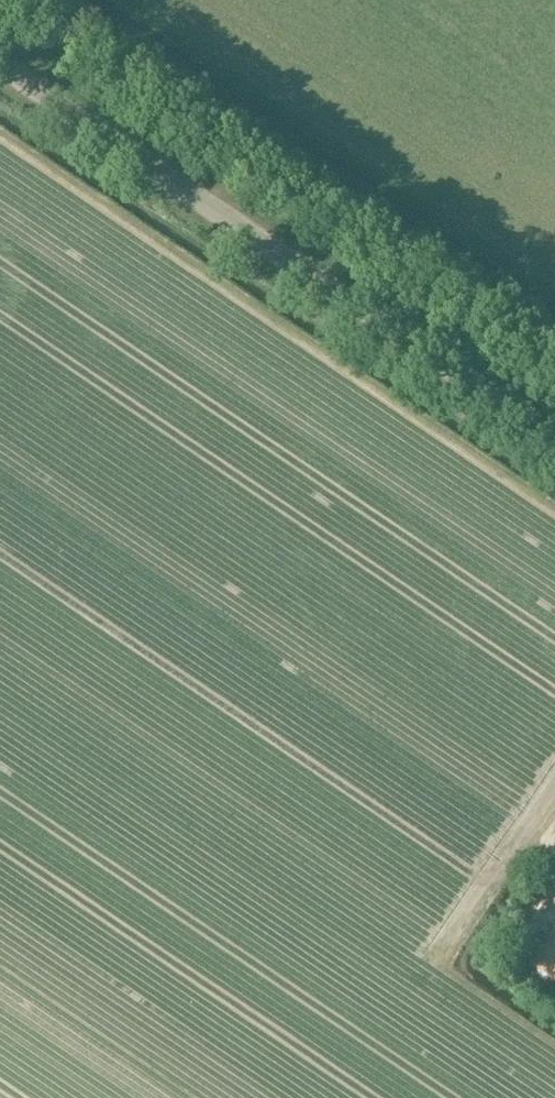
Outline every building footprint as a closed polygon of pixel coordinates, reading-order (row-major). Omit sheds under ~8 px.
[(528,966),(554,984),(554,927),(528,966)]
